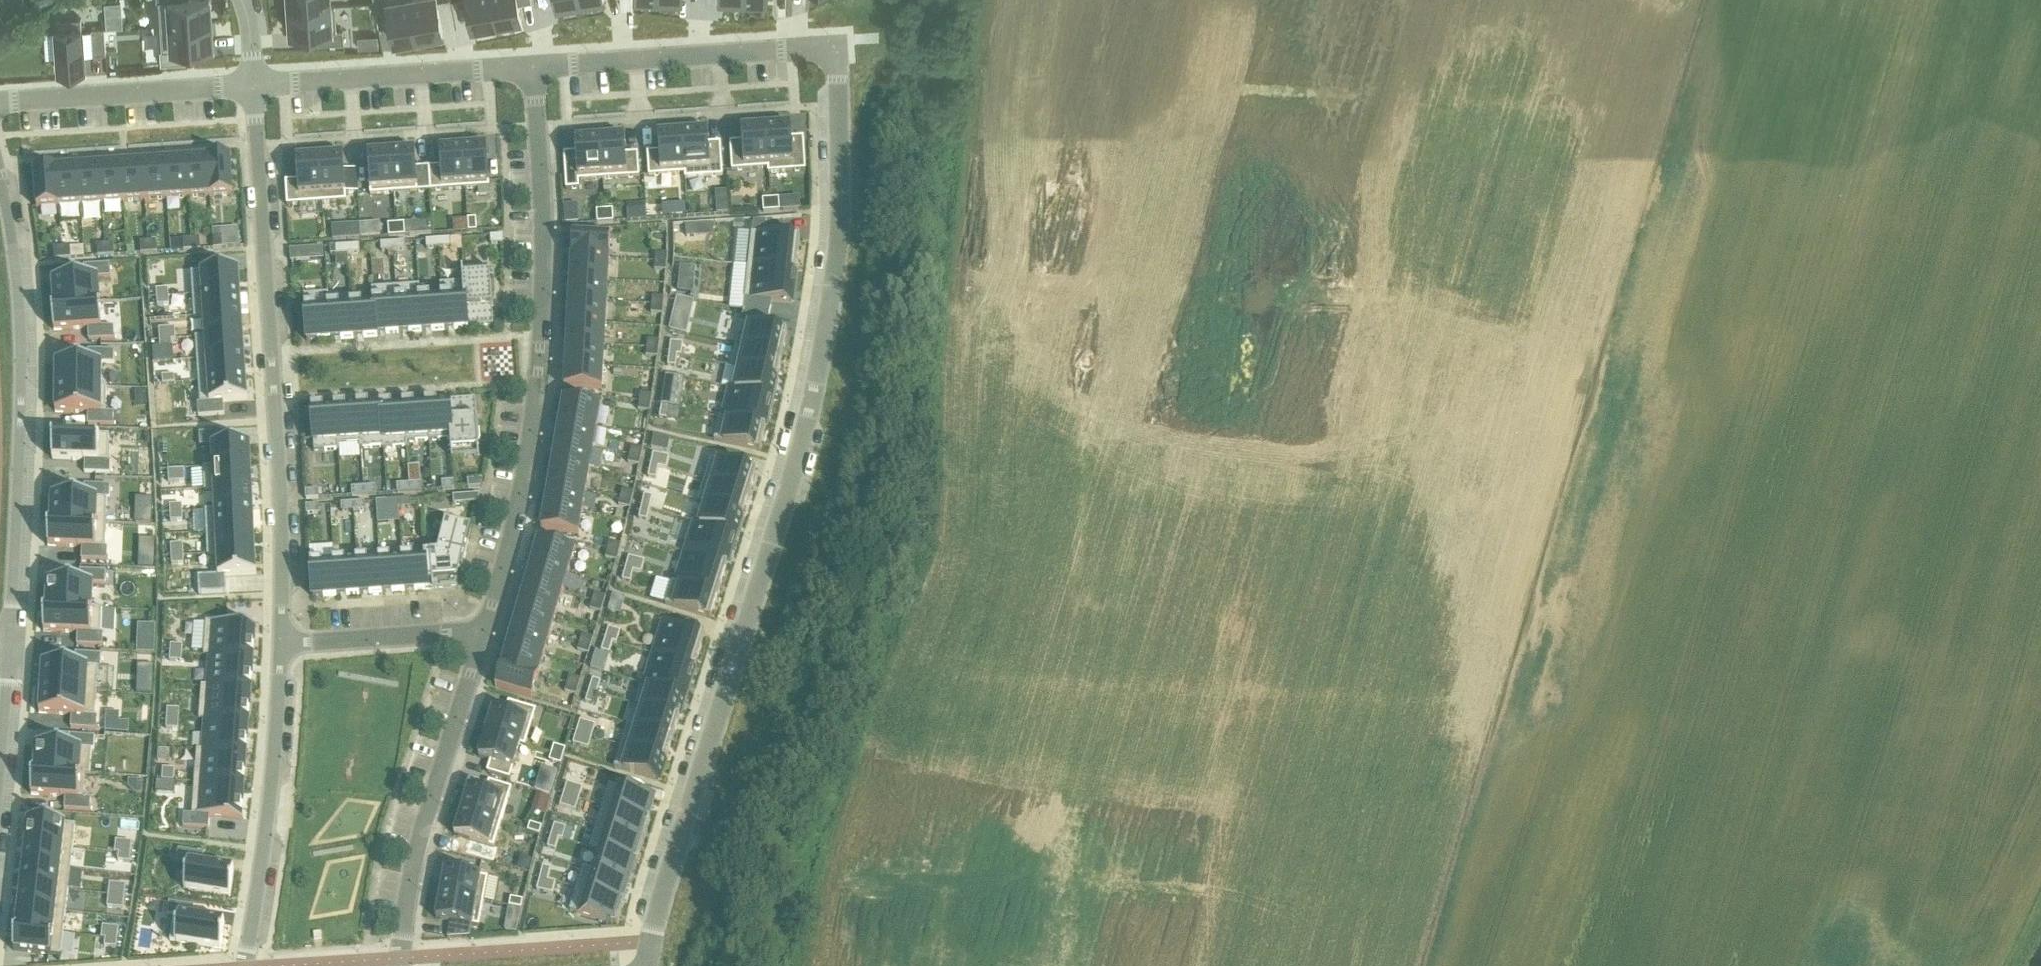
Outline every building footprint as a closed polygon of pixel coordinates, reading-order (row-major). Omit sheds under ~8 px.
[(157,1),(159,1),(160,25),(211,22),(210,0),(157,0),(157,1)] [(289,8),(330,6),(330,5),(330,0),(288,0),(289,8)] [(376,13),(388,10),(394,42),(419,37),(412,0),(374,0),(376,13)] [(419,37),(443,33),(437,0),(412,0),(419,37)] [(472,28),(497,23),(493,0),(467,0),(472,28)] [(497,23),(521,19),(518,0),(493,0),(497,23)] [(330,6),(289,8),(291,33),(317,32),(318,44),(344,42),(343,30),(337,30),(335,4),(330,5),(330,6)] [(123,17),(105,18),(106,28),(123,27),(123,17)] [(81,18),(55,20),(59,71),(85,69),(81,18)] [(162,49),(160,50),(161,63),(187,62),(187,49),(213,47),(211,22),(160,25),(162,49)] [(105,29),(92,30),(94,56),(106,55),(105,29)] [(790,126),(766,128),(768,154),(769,167),(769,171),(769,173),(805,171),(803,139),(791,139),(790,126)] [(743,142),(731,143),(733,170),(769,167),(768,154),(766,128),(742,130),(743,142)] [(707,132),(683,134),(685,155),(686,173),(686,179),(722,177),(720,144),(708,145),(707,132)] [(661,153),(649,154),(650,176),(686,173),(685,155),(683,134),(659,135),(661,153)] [(624,138),(600,139),(603,179),(639,177),(637,155),(625,155),(624,138)] [(577,153),(565,153),(567,189),(579,189),(579,181),(603,179),(600,139),(576,141),(577,153)] [(487,147),(463,148),(466,188),(490,187),(487,147)] [(441,166),(429,167),(430,191),(466,188),(463,148),(440,150),(441,166)] [(416,151),(392,153),(394,181),(395,193),(418,191),(430,191),(429,167),(417,167),(416,151)] [(392,153),(368,155),(371,195),(395,193),(394,181),(392,153)] [(359,193),(357,170),(345,171),(344,156),(320,158),(321,173),(323,204),(347,202),(346,194),(359,193)] [(231,158),(208,160),(211,197),(233,196),(231,158)] [(298,181),(286,182),(287,206),(323,204),(321,173),(320,158),(297,159),(298,181)] [(208,160),(187,161),(189,199),(211,197),(208,160)] [(187,161),(165,162),(168,200),(189,199),(187,161)] [(165,162),(143,164),(146,202),(168,200),(165,162)] [(143,164),(122,165),(124,203),(146,202),(143,164)] [(122,165),(100,167),(103,204),(124,203),(122,165)] [(100,167),(79,168),(81,206),(103,204),(100,167)] [(79,168),(57,170),(60,207),(81,206),(79,168)] [(57,170),(35,171),(37,209),(60,207),(57,170)] [(779,198),(771,199),(772,211),(780,210),(779,198)] [(771,199),(763,199),(764,211),(772,211),(771,199)] [(729,204),(717,205),(717,214),(729,213),(729,204)] [(613,211),(605,212),(606,222),(614,221),(613,211)] [(605,212),(597,212),(598,222),(606,222),(605,212)] [(477,220),(468,221),(469,232),(477,232),(477,220)] [(752,234),(749,267),(797,272),(800,239),(778,237),(780,225),(754,222),(753,234),(752,234)] [(397,237),(397,225),(389,226),(389,238),(397,237)] [(405,225),(397,225),(397,237),(405,237),(405,225)] [(362,240),(381,238),(381,226),(361,228),(362,240)] [(694,226),(686,227),(687,239),(695,238),(694,226)] [(573,235),(572,258),(610,260),(611,237),(573,235)] [(504,236),(491,237),(491,245),(504,244),(504,236)] [(222,237),(213,238),(214,249),(222,249),(222,237)] [(191,240),(184,240),(184,251),(193,251),(192,239),(191,240)] [(200,239),(192,239),(193,251),(201,250),(200,239)] [(451,248),(451,240),(439,241),(439,249),(451,248)] [(439,249),(439,241),(427,241),(427,250),(439,249)] [(149,242),(141,243),(141,254),(150,254),(149,242)] [(157,242),(149,242),(150,254),(158,253),(157,242)] [(406,251),(405,243),(393,244),(394,252),(406,251)] [(394,252),(393,244),(381,244),(382,253),(394,252)] [(106,245),(97,246),(98,257),(106,257),(106,245)] [(114,245),(106,245),(106,257),(115,256),(114,245)] [(360,254),(360,246),(348,247),(348,255),(360,254)] [(348,255),(348,247),(336,247),(336,256),(348,255)] [(62,248),(54,249),(55,260),(63,260),(62,248)] [(71,248),(62,248),(63,260),(71,259),(71,248)] [(290,251),(291,263),(305,261),(304,250),(290,251)] [(656,255),(656,263),(667,263),(667,255),(656,255)] [(572,258),(571,280),(608,282),(610,260),(572,258)] [(214,259),(188,261),(189,274),(201,273),(203,295),(241,292),(239,270),(215,272),(214,259)] [(656,263),(655,271),(666,271),(667,263),(656,263)] [(53,284),(52,284),(53,296),(54,296),(54,305),(53,305),(53,306),(100,303),(99,279),(111,278),(110,265),(84,267),(85,279),(53,281),(53,284)] [(678,292),(694,294),(696,269),(681,267),(678,292)] [(749,267),(744,312),(769,318),(772,303),(793,305),(797,272),(749,267)] [(490,269),(464,271),(468,329),(468,327),(494,326),(492,302),(494,302),(492,284),(491,285),(490,269)] [(463,284),(442,285),(445,331),(468,329),(464,271),(462,271),(463,284)] [(571,280),(569,301),(607,303),(608,282),(571,280)] [(420,287),(419,287),(422,332),(445,331),(442,285),(441,285),(441,295),(421,296),(420,287)] [(419,287),(396,288),(399,334),(422,332),(419,287)] [(396,288),(374,290),(377,337),(378,337),(378,335),(399,334),(396,288)] [(168,289),(156,290),(157,298),(169,297),(168,289)] [(373,301),(352,303),(354,339),(377,337),(374,290),(372,290),(373,301)] [(241,292),(203,295),(204,317),(242,314),(241,292)] [(328,295),(304,296),(307,342),(331,340),(328,295)] [(329,295),(328,295),(331,340),(354,339),(352,303),(330,304),(329,295)] [(169,297),(157,298),(157,306),(169,305),(169,297)] [(653,297),(652,305),(663,306),(664,298),(653,297)] [(569,301),(568,323),(606,325),(607,303),(569,301)] [(100,303),(53,306),(54,332),(88,329),(89,341),(115,340),(114,327),(102,328),(100,303)] [(652,306),(652,313),(663,314),(663,306),(652,305),(652,306)] [(744,312),(736,347),(783,357),(788,335),(766,330),(769,318),(744,312)] [(242,314),(204,317),(205,338),(244,336),(242,314)] [(568,323),(567,344),(595,346),(605,346),(606,325),(568,323)] [(171,332),(159,333),(160,341),(172,340),(171,332)] [(244,336),(205,338),(207,360),(245,357),(244,336)] [(172,340),(160,341),(160,349),(172,348),(172,340)] [(649,340),(648,348),(655,349),(659,350),(659,349),(660,342),(649,340)] [(671,343),(670,355),(678,356),(682,357),(683,344),(671,343)] [(567,344),(566,366),(594,368),(604,368),(605,346),(595,346),(567,344)] [(736,347),(731,368),(740,371),(741,370),(778,378),(783,357),(736,347)] [(648,349),(647,356),(658,358),(659,350),(655,349),(648,348),(648,349)] [(55,366),(55,378),(56,378),(56,388),(102,389),(102,364),(114,364),(115,351),(89,351),(89,364),(56,363),(56,366),(55,366)] [(670,355),(668,367),(676,368),(678,356),(670,355)] [(245,357),(207,360),(208,381),(247,379),(245,357)] [(566,366),(565,389),(603,391),(604,368),(594,368),(566,366)] [(736,390),(736,391),(773,399),(778,378),(741,370),(740,371),(736,390)] [(174,376),(162,376),(163,384),(175,383),(174,376)] [(210,403),(198,404),(199,417),(225,415),(224,403),(248,401),(247,379),(208,381),(210,403)] [(56,388),(56,413),(88,414),(88,426),(114,426),(114,413),(102,413),(102,389),(56,388)] [(723,420),(723,421),(766,430),(773,399),(736,391),(736,390),(731,388),(723,420)] [(641,394),(640,402),(650,404),(652,396),(641,394)] [(664,396),(662,407),(670,408),(680,410),(682,398),(664,396)] [(453,458),(449,400),(427,401),(429,442),(451,441),(452,458),(453,458)] [(477,423),(476,400),(451,402),(450,400),(449,400),(453,458),(480,456),(479,441),(480,441),(479,423),(477,423)] [(563,400),(560,422),(597,428),(601,406),(563,400)] [(429,442),(427,401),(404,403),(406,438),(407,449),(408,448),(408,444),(429,442)] [(384,450),(384,440),(381,404),(381,402),(358,404),(361,450),(383,448),(383,450),(384,450)] [(407,449),(404,403),(382,404),(382,402),(381,402),(384,450),(407,449)] [(639,403),(638,410),(649,412),(650,404),(640,402),(639,403)] [(361,450),(358,404),(336,405),(339,451),(340,451),(339,446),(360,445),(360,450),(361,450)] [(339,451),(336,405),(312,407),(315,453),(339,451)] [(662,407),(660,419),(668,421),(670,408),(662,407)] [(714,442),(761,452),(766,430),(723,421),(723,420),(720,419),(714,442)] [(560,422),(556,443),(593,450),(597,428),(560,422)] [(225,433),(200,434),(200,447),(212,446),(213,468),(251,467),(250,444),(226,445),(225,433)] [(54,434),(53,460),(85,462),(85,474),(111,475),(111,462),(99,462),(100,436),(54,434)] [(556,443),(552,465),(590,471),(593,450),(556,443)] [(631,447),(630,455),(641,457),(642,450),(631,447)] [(630,456),(628,463),(639,465),(640,458),(641,457),(630,455),(630,456)] [(654,455),(651,466),(659,468),(667,470),(669,458),(654,455)] [(711,460),(704,482),(750,496),(757,474),(711,460)] [(552,465),(549,486),(586,492),(590,471),(552,465)] [(651,466),(649,478),(657,480),(659,468),(651,466)] [(251,467),(213,468),(214,490),(252,488),(251,467)] [(180,470),(168,471),(169,478),(181,478),(180,470)] [(482,480),(468,481),(469,489),(482,488),(483,480),(482,480)] [(455,490),(454,482),(442,483),(443,491),(455,490)] [(704,482),(698,503),(707,506),(707,505),(744,516),(750,496),(704,482)] [(421,484),(410,485),(410,493),(422,492),(421,484)] [(410,485),(397,486),(398,494),(410,493),(410,485)] [(49,521),(49,522),(97,524),(98,499),(110,500),(111,487),(85,486),(84,498),(52,497),(52,499),(51,499),(50,511),(51,511),(51,521),(49,521)] [(549,486),(545,507),(582,514),(586,492),(549,486)] [(376,487),(364,488),(365,496),(377,495),(376,487)] [(252,488),(214,490),(215,512),(254,510),(252,488)] [(364,488),(352,489),(352,497),(365,496),(364,488)] [(623,490),(621,498),(630,500),(632,500),(633,492),(623,490)] [(319,499),(319,491),(306,492),(306,500),(319,499)] [(480,495),(453,497),(454,505),(478,504),(479,504),(480,496),(480,495)] [(645,496),(642,508),(650,510),(653,498),(645,496)] [(621,498),(619,505),(630,508),(632,500),(630,500),(621,498)] [(412,508),(411,500),(399,501),(399,509),(412,508)] [(399,509),(399,501),(387,502),(387,510),(399,509)] [(366,511),(365,503),(353,504),(354,512),(366,511)] [(354,512),(353,504),(341,505),(342,513),(354,512)] [(701,525),(701,526),(737,537),(744,516),(707,505),(707,506),(701,525)] [(182,506),(170,506),(170,514),(182,514),(182,506)] [(320,514),(319,506),(306,507),(307,515),(320,514)] [(545,507),(541,530),(550,531),(579,536),(580,527),(582,514),(545,507)] [(642,508),(639,520),(647,522),(650,510),(642,508)] [(254,510),(215,512),(216,533),(255,531),(254,510)] [(182,514),(170,514),(171,522),(183,521),(182,514)] [(49,522),(48,547),(82,548),(82,561),(107,562),(108,549),(96,548),(97,524),(49,522)] [(438,553),(425,554),(428,591),(429,590),(429,589),(433,589),(433,590),(456,588),(463,562),(464,562),(469,544),(468,543),(471,529),(446,523),(438,553)] [(696,523),(686,554),(728,568),(737,537),(701,526),(701,525),(696,523)] [(255,531),(216,533),(217,555),(256,553),(255,531)] [(538,541),(532,562),(569,573),(575,552),(538,541)] [(610,542),(608,551),(618,554),(620,545),(610,542)] [(183,549),(171,549),(171,557),(183,556),(183,549)] [(608,551),(606,559),(616,561),(618,554),(608,551)] [(218,577),(206,578),(207,590),(233,589),(232,577),(257,576),(256,553),(217,555),(218,577)] [(425,554),(403,556),(405,592),(428,591),(425,554)] [(676,584),(676,585),(718,598),(728,568),(686,554),(676,584)] [(403,556),(380,557),(382,594),(405,592),(403,556)] [(380,557),(357,559),(360,595),(382,594),(380,557)] [(629,558),(626,570),(634,572),(642,574),(645,563),(629,558)] [(360,595),(357,559),(334,560),(337,597),(360,595)] [(334,560),(311,562),(313,598),(337,597),(334,560)] [(532,562),(526,583),(548,589),(562,593),(569,573),(532,562)] [(626,570),(623,581),(631,584),(634,572),(626,570)] [(45,606),(45,607),(93,610),(94,585),(106,586),(106,573),(81,572),(80,584),(48,583),(48,585),(47,585),(46,597),(47,597),(47,607),(45,606)] [(526,583),(520,603),(536,608),(556,614),(562,593),(548,589),(526,583)] [(673,583),(666,606),(711,620),(718,598),(676,585),(676,584),(673,583)] [(595,594),(592,602),(603,605),(605,597),(595,594)] [(592,602),(590,610),(601,613),(603,605),(592,602)] [(520,603),(514,624),(550,635),(556,614),(536,608),(520,603)] [(45,607),(44,633),(78,634),(77,646),(103,647),(104,635),(92,634),(93,610),(45,607)] [(200,610),(199,622),(210,623),(210,624),(211,624),(211,625),(209,656),(253,659),(255,627),(257,627),(258,626),(225,624),(226,612),(200,610)] [(514,624),(507,645),(544,655),(550,635),(514,624)] [(664,624),(654,656),(696,669),(706,637),(664,624)] [(609,629),(606,640),(613,643),(617,644),(621,633),(609,629)] [(582,636),(580,644),(591,647),(593,639),(582,636)] [(606,640),(602,652),(609,655),(613,643),(606,640)] [(580,644),(578,651),(588,654),(591,647),(580,644)] [(171,645),(170,653),(182,654),(183,646),(171,645)] [(507,645),(501,665),(538,676),(544,655),(507,645)] [(170,653),(170,661),(182,662),(182,654),(170,653)] [(42,667),(41,679),(42,679),(41,689),(87,692),(89,668),(101,669),(102,656),(76,654),(75,667),(43,664),(43,667),(42,667)] [(209,656),(207,688),(250,691),(253,659),(209,656)] [(654,656),(644,687),(650,689),(650,688),(687,699),(696,669),(654,656)] [(501,665),(495,687),(510,692),(531,698),(538,676),(501,665)] [(570,677),(568,685),(572,686),(578,688),(580,680),(570,677)] [(593,680),(590,692),(597,694),(601,683),(593,680)] [(153,686),(139,685),(138,695),(153,696),(153,686)] [(568,685),(565,693),(576,696),(578,688),(572,686),(568,685)] [(207,688),(204,720),(248,723),(250,691),(207,688)] [(650,689),(644,709),(680,720),(687,699),(650,688),(650,689)] [(41,689),(39,714),(72,716),(71,729),(97,731),(98,718),(86,717),(87,692),(41,689)] [(590,692),(586,703),(594,706),(597,694),(590,692)] [(494,710),(486,734),(523,746),(526,746),(537,711),(511,703),(507,715),(494,710)] [(168,709),(167,717),(179,718),(180,710),(168,709)] [(637,728),(637,729),(674,741),(680,720),(644,709),(637,728)] [(167,717),(167,725),(179,726),(179,718),(167,717)] [(204,720),(202,752),(246,755),(248,723),(204,720)] [(119,722),(119,734),(128,735),(129,723),(119,722)] [(580,722),(577,733),(585,735),(592,738),(596,727),(580,722)] [(628,725),(622,747),(667,761),(674,741),(637,729),(637,728),(628,725)] [(577,733),(573,745),(589,750),(592,738),(585,735),(577,733)] [(486,734),(479,758),(492,762),(489,774),(512,781),(523,746),(486,734)] [(33,770),(33,771),(81,774),(82,750),(94,751),(95,738),(70,736),(69,748),(36,746),(36,749),(35,749),(35,761),(35,770),(33,770)] [(555,747),(552,755),(564,758),(566,751),(555,747)] [(622,747),(615,769),(661,783),(667,761),(622,747)] [(202,752),(200,784),(243,787),(246,755),(202,752)] [(552,755),(550,762),(562,766),(564,758),(552,755)] [(33,771),(31,796),(65,798),(65,811),(90,812),(91,800),(79,799),(81,774),(33,771)] [(163,773),(162,781),(174,782),(175,774),(163,773)] [(185,815),(185,828),(210,830),(211,818),(244,820),(244,819),(241,819),(243,787),(200,784),(197,816),(185,815)] [(469,790),(462,813),(502,825),(512,791),(491,784),(488,795),(469,790)] [(568,784),(564,796),(579,800),(583,789),(568,784)] [(609,786),(603,808),(648,822),(649,821),(655,800),(609,786)] [(564,796),(560,807),(576,812),(579,800),(564,796)] [(603,808),(596,828),(644,843),(651,822),(649,821),(648,822),(603,808)] [(462,813),(455,836),(495,848),(502,825),(462,813)] [(28,821),(26,843),(64,847),(66,825),(28,821)] [(530,825),(528,833),(540,836),(542,829),(530,825)] [(555,826),(551,837),(559,839),(559,840),(563,841),(567,829),(555,826)] [(596,828),(589,850),(599,853),(599,852),(635,863),(635,864),(637,865),(644,843),(596,828)] [(551,837),(548,849),(556,851),(559,840),(559,839),(551,837)] [(26,843),(23,865),(61,869),(64,847),(26,843)] [(120,846),(119,854),(131,855),(132,847),(120,846)] [(179,850),(177,863),(189,865),(185,890),(230,898),(234,872),(202,867),(204,854),(179,850)] [(593,871),(592,873),(629,884),(635,864),(635,863),(599,852),(599,853),(593,871)] [(119,854),(118,862),(130,863),(131,855),(119,854)] [(23,865),(21,886),(59,890),(61,869),(23,865)] [(543,868),(540,879),(548,881),(551,869),(543,868)] [(584,868),(577,890),(623,904),(623,903),(629,884),(592,873),(593,871),(584,868)] [(445,872),(441,895),(484,903),(488,879),(445,872)] [(540,879),(537,891),(553,895),(556,883),(548,881),(540,879)] [(21,886),(19,908),(57,912),(59,890),(21,886)] [(114,889),(113,897),(125,898),(126,890),(114,889)] [(577,890),(570,912),(618,927),(625,904),(623,903),(623,904),(577,890)] [(440,896),(436,919),(451,921),(448,939),(470,937),(472,925),(480,927),(484,905),(484,903),(441,895),(440,896)] [(113,897),(112,904),(124,906),(125,898),(113,897)] [(511,899),(510,908),(511,908),(522,910),(523,902),(511,899)] [(169,903),(167,916),(179,918),(175,943),(221,950),(225,925),(193,919),(195,907),(169,903)] [(19,908),(16,929),(54,933),(57,912),(19,908)] [(16,929),(14,951),(52,956),(54,933),(16,929)] [(106,931),(106,939),(118,941),(118,933),(106,931)] [(106,939),(105,947),(117,948),(118,941),(106,939)]
